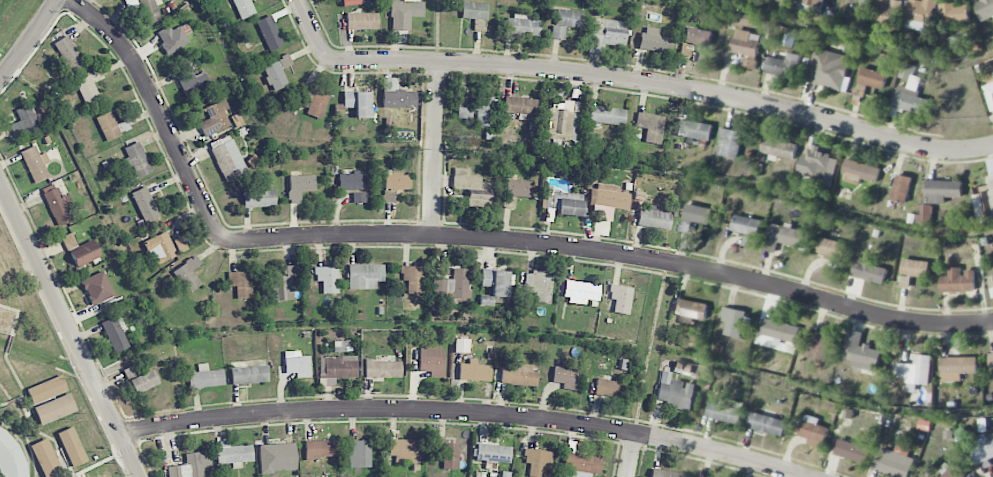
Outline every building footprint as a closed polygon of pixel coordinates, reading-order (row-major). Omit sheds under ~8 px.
[(161,0),(124,0),(128,11),(141,6),(147,25),(161,19),(156,5),(162,3),(161,0)] [(250,0),(232,0),(240,20),(255,13),(250,0)] [(896,27),(903,0),(876,0),(871,21),(896,27)] [(923,1),(920,0),(911,0),(906,27),(930,32),(936,0),(923,0),(923,1)] [(981,1),(974,3),(982,22),(992,17),(992,0),(980,0),(981,1)] [(424,17),(424,1),(391,1),(390,30),(409,31),(410,17),(424,17)] [(488,3),(462,2),(461,18),(487,19),(488,3)] [(969,4),(942,4),(941,27),(969,28),(969,4)] [(566,27),(581,28),(583,12),(555,9),(552,38),(564,40),(566,27)] [(513,19),(499,18),(498,26),(507,26),(506,34),(539,36),(540,20),(530,19),(530,12),(514,11),(513,19)] [(378,29),(379,13),(346,12),(345,28),(378,29)] [(268,51),(283,45),(270,15),(255,21),(268,51)] [(598,43),(626,46),(628,21),(592,18),(591,36),(599,37),(598,43)] [(484,31),(484,20),(473,19),(473,30),(484,31)] [(171,30),(169,26),(156,33),(167,54),(190,43),(181,25),(171,30)] [(660,28),(642,27),(640,50),(671,51),(672,36),(659,36),(660,28)] [(684,43),(710,46),(712,31),(686,27),(684,43)] [(731,52),(743,54),(741,67),(755,69),(760,34),(734,30),(731,52)] [(54,42),(69,71),(83,64),(68,35),(54,42)] [(693,45),(682,43),(680,55),(692,57),(693,45)] [(841,90),(849,56),(814,47),(806,82),(841,90)] [(768,56),(764,72),(794,79),(800,55),(787,52),(785,60),(768,56)] [(282,68),(292,65),(289,56),(263,64),(271,90),(287,86),(282,68)] [(892,107),(924,115),(928,99),(917,96),(922,78),(913,75),(916,65),(902,62),(898,77),(909,80),(907,87),(898,85),(892,107)] [(186,98),(211,86),(204,71),(196,75),(192,66),(174,74),(186,98)] [(857,83),(882,90),(887,74),(862,67),(857,83)] [(99,99),(90,75),(75,80),(84,105),(99,99)] [(382,107),(416,108),(416,91),(396,90),(397,78),(383,77),(382,107)] [(983,86),(992,111),(992,110),(992,82),(983,86)] [(298,105),(308,108),(306,114),(322,119),(329,91),(304,84),(298,105)] [(370,91),(343,91),(343,107),(355,108),(355,117),(370,117),(370,91)] [(457,100),(456,117),(474,118),(474,126),(493,127),(495,96),(476,95),(476,101),(457,100)] [(541,100),(505,95),(502,112),(539,117),(541,100)] [(230,126),(224,111),(230,108),(226,99),(204,107),(209,118),(199,122),(204,136),(230,126)] [(15,109),(20,122),(9,125),(13,136),(38,128),(30,104),(15,109)] [(626,110),(591,105),(589,121),(624,126),(626,110)] [(95,117),(106,142),(121,136),(111,111),(95,117)] [(19,120),(15,112),(4,117),(8,125),(19,120)] [(665,116),(638,112),(635,126),(646,128),(644,141),(660,144),(665,116)] [(711,140),(713,123),(677,119),(675,136),(711,140)] [(738,159),(743,132),(722,128),(717,154),(738,159)] [(225,182),(248,172),(231,135),(208,146),(225,182)] [(767,159),(778,162),(780,157),(794,161),(798,144),(765,136),(761,151),(768,153),(767,159)] [(135,177),(150,173),(141,141),(125,146),(135,177)] [(43,164),(49,162),(45,152),(38,155),(34,145),(20,151),(34,184),(49,177),(43,164)] [(837,159),(829,157),(830,149),(811,145),(809,154),(803,153),(801,162),(813,164),(810,176),(824,180),(823,186),(831,188),(837,159)] [(881,168),(848,159),(842,180),(859,185),(861,178),(877,183),(881,168)] [(977,219),(992,217),(992,159),(986,160),(991,192),(973,195),(977,219)] [(492,182),(482,182),(482,176),(471,175),(471,168),(455,168),(455,188),(469,188),(468,199),(492,199),(492,182)] [(339,190),(365,190),(366,173),(339,172),(339,190)] [(411,175),(385,174),(384,188),(410,189),(411,175)] [(912,176),(895,174),(892,201),(908,203),(912,176)] [(316,191),(315,175),(289,176),(289,204),(300,204),(299,191),(316,191)] [(516,196),(531,198),(534,182),(507,178),(503,207),(514,209),(516,196)] [(928,203),(945,204),(945,197),(962,198),(962,181),(928,180),(928,203)] [(161,193),(157,181),(131,192),(144,223),(159,217),(151,197),(161,193)] [(629,210),(631,193),(619,192),(620,187),(593,185),(590,212),(599,213),(599,219),(611,221),(613,208),(629,210)] [(57,227),(74,219),(64,197),(62,198),(57,187),(42,193),(57,227)] [(384,189),(383,202),(393,202),(394,190),(384,189)] [(242,190),(243,207),(275,206),(275,190),(242,190)] [(561,198),(562,192),(547,190),(546,206),(558,207),(558,214),(582,216),(584,200),(561,198)] [(368,192),(353,193),(353,202),(368,202),(368,192)] [(682,219),(708,225),(712,209),(686,203),(682,219)] [(671,214),(661,213),(661,206),(647,204),(647,209),(639,208),(637,226),(670,229),(671,214)] [(931,226),(932,204),(921,204),(920,226),(931,226)] [(761,220),(735,214),(731,230),(758,237),(761,220)] [(799,247),(803,230),(784,225),(783,226),(771,223),(764,250),(775,253),(778,242),(799,247)] [(147,249),(159,244),(166,260),(177,255),(166,231),(144,241),(147,249)] [(742,246),(755,247),(756,238),(743,236),(742,246)] [(816,252),(843,259),(847,244),(820,237),(816,252)] [(100,256),(93,240),(68,250),(76,267),(100,256)] [(187,293),(201,284),(192,270),(202,264),(196,255),(172,271),(187,293)] [(873,265),(875,258),(864,256),(863,262),(856,260),(852,277),(885,284),(888,268),(873,265)] [(901,275),(927,278),(929,261),(903,258),(901,275)] [(284,276),(269,276),(270,301),(293,300),(292,277),(298,276),(298,265),(284,265),(284,276)] [(384,265),(348,265),(348,289),(376,289),(376,281),(384,281),(384,265)] [(424,266),(400,265),(400,282),(407,283),(407,293),(423,293),(424,266)] [(314,267),(314,281),(322,281),(322,293),(338,293),(338,266),(314,267)] [(940,276),(941,292),(975,291),(975,270),(962,270),(962,267),(948,268),(948,276),(940,276)] [(468,298),(469,269),(453,268),(453,279),(432,278),(432,297),(468,298)] [(79,281),(91,305),(114,295),(102,270),(79,281)] [(491,286),(491,302),(493,303),(493,297),(508,297),(509,270),(481,270),(481,286),(491,286)] [(227,271),(228,286),(236,286),(236,298),(252,298),(251,271),(227,271)] [(550,302),(553,274),(525,271),(524,292),(536,293),(535,301),(550,302)] [(601,285),(565,280),(562,300),(586,303),(586,299),(599,301),(601,285)] [(629,314),(632,287),(610,285),(609,299),(614,299),(613,313),(629,314)] [(672,313),(705,320),(708,305),(676,297),(672,313)] [(750,329),(752,312),(724,309),(722,321),(727,321),(725,335),(741,337),(742,328),(750,329)] [(100,323),(114,353),(129,346),(115,316),(100,323)] [(761,336),(797,341),(799,325),(763,320),(761,336)] [(833,344),(830,343),(832,336),(812,329),(805,350),(811,351),(809,357),(827,363),(833,344)] [(861,347),(863,332),(849,329),(843,367),(877,372),(880,350),(861,347)] [(469,338),(454,338),(453,352),(468,353),(469,338)] [(333,341),(334,351),(350,351),(349,340),(333,341)] [(445,349),(419,348),(419,371),(430,371),(430,377),(444,377),(445,349)] [(296,378),(311,377),(310,355),(300,356),(300,350),(284,351),(284,373),(296,372),(296,378)] [(929,385),(931,355),(915,354),(915,364),(895,363),(894,377),(907,378),(906,392),(916,392),(916,384),(929,385)] [(320,356),(319,378),(327,378),(327,385),(335,385),(335,377),(357,378),(358,357),(320,356)] [(961,381),(961,373),(978,373),(977,356),(941,357),(942,381),(961,381)] [(477,359),(468,358),(468,363),(458,363),(458,380),(491,381),(491,365),(477,364),(477,359)] [(401,360),(364,361),(365,377),(402,377),(401,360)] [(142,373),(138,362),(123,369),(134,394),(158,383),(151,369),(142,373)] [(189,389),(225,384),(222,368),(207,371),(206,363),(197,364),(197,370),(187,371),(189,389)] [(537,385),(538,366),(512,365),(512,367),(501,367),(500,384),(537,385)] [(231,367),(231,384),(268,382),(268,366),(231,367)] [(577,387),(579,370),(554,366),(551,383),(577,387)] [(695,384),(686,382),(670,379),(671,372),(661,370),(656,399),(666,401),(665,407),(690,411),(695,384)] [(26,388),(32,404),(68,391),(62,375),(26,388)] [(626,382),(595,379),(594,395),(624,398),(626,382)] [(34,405),(40,424),(76,412),(70,394),(34,405)] [(742,408),(710,403),(707,419),(739,424),(742,408)] [(786,418),(750,414),(748,430),(784,435),(786,418)] [(828,427),(817,425),(819,418),(804,414),(799,436),(809,438),(808,444),(823,448),(828,427)] [(72,467),(87,461),(72,426),(57,433),(72,467)] [(28,470),(20,449),(6,430),(0,427),(0,476),(27,476),(28,470)] [(981,468),(991,464),(989,459),(992,457),(992,439),(989,441),(986,433),(969,440),(981,468)] [(47,438),(30,445),(44,476),(46,476),(61,471),(47,438)] [(424,440),(391,439),(390,463),(423,463),(424,440)] [(496,469),(496,463),(510,463),(511,446),(500,446),(501,440),(476,439),(476,460),(484,461),(484,469),(496,469)] [(229,446),(228,440),(215,441),(217,464),(231,463),(232,469),(241,468),(240,462),(253,461),(252,444),(229,446)] [(340,456),(339,440),(304,441),(305,458),(340,456)] [(349,468),(370,467),(370,440),(349,440),(349,468)] [(835,456),(867,463),(870,447),(838,440),(835,456)] [(258,444),(260,472),(295,471),(294,443),(258,444)] [(459,443),(438,443),(437,457),(442,457),(442,468),(458,469),(459,443)] [(899,476),(908,476),(914,458),(908,456),(911,449),(897,445),(895,452),(879,447),(872,468),(899,476)] [(533,476),(544,476),(544,468),(551,468),(552,450),(525,449),(524,463),(529,463),(528,476),(533,476)] [(168,476),(204,476),(203,466),(211,465),(210,450),(185,452),(186,465),(167,466),(168,476)] [(601,456),(564,452),(563,469),(571,470),(571,476),(572,476),(591,476),(591,473),(599,474),(601,456)] [(941,476),(965,476),(969,473),(958,461),(951,468),(946,462),(938,469),(944,475),(941,476)] [(651,468),(650,476),(686,476),(687,475),(651,468)]
